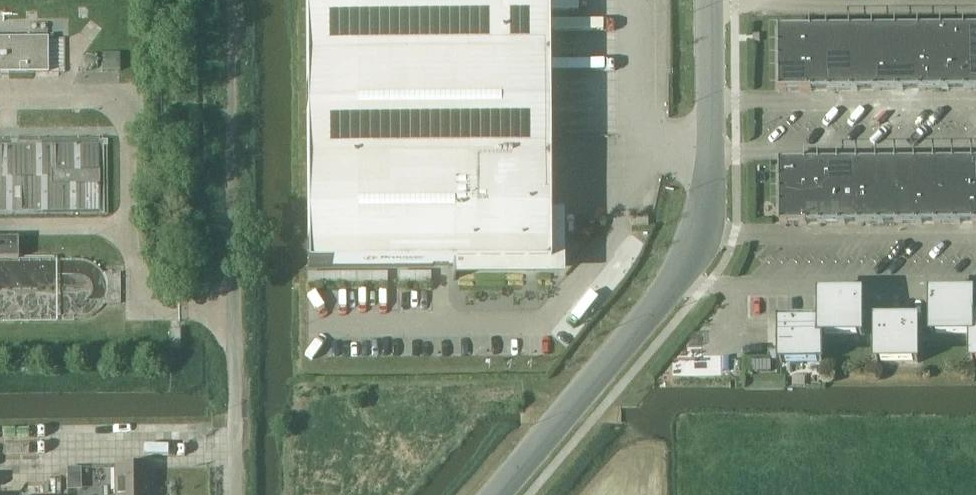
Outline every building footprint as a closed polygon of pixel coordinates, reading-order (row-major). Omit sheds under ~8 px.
[(307,267),(549,266),(548,0),(306,0),(307,267)] [(779,29),(779,91),(812,91),(812,90),(828,90),(828,91),(858,91),(858,89),(874,89),(873,91),(904,91),(904,89),(919,89),(919,91),(949,90),(950,89),(965,89),(965,90),(975,90),(975,28),(779,29)] [(48,72),(47,37),(0,38),(0,72),(48,72)] [(101,71),(119,71),(119,54),(100,54),(101,71)] [(780,162),(780,225),(807,224),(807,223),(819,223),(819,224),(846,224),(846,223),(857,223),(857,224),(884,224),(884,222),(896,222),(896,224),(923,224),(922,222),(934,222),(934,224),(961,223),(961,222),(973,222),(973,223),(975,223),(975,161),(972,161),(972,163),(961,163),(961,161),(934,161),(934,163),(922,163),(922,161),(895,161),(895,163),(884,163),(884,162),(857,162),(857,163),(845,164),(845,162),(819,162),(819,164),(807,164),(807,162),(780,162)] [(16,256),(16,237),(0,237),(0,256),(16,256)] [(974,294),(932,295),(932,316),(932,336),(934,336),(934,335),(972,335),(974,335),(974,321),(974,294)] [(862,295),(822,295),(822,322),(822,335),(861,335),(861,337),(863,337),(862,295)] [(823,364),(822,335),(822,322),(781,322),(781,364),(783,364),(783,363),(821,362),(821,364),(823,364)] [(878,364),(878,362),(917,362),(917,363),(919,363),(918,322),(876,322),(877,364),(878,364)] [(170,330),(170,348),(180,348),(179,330),(170,330)] [(727,346),(675,346),(675,374),(727,374),(727,346)] [(149,468),(115,469),(116,494),(149,494),(149,468)]
